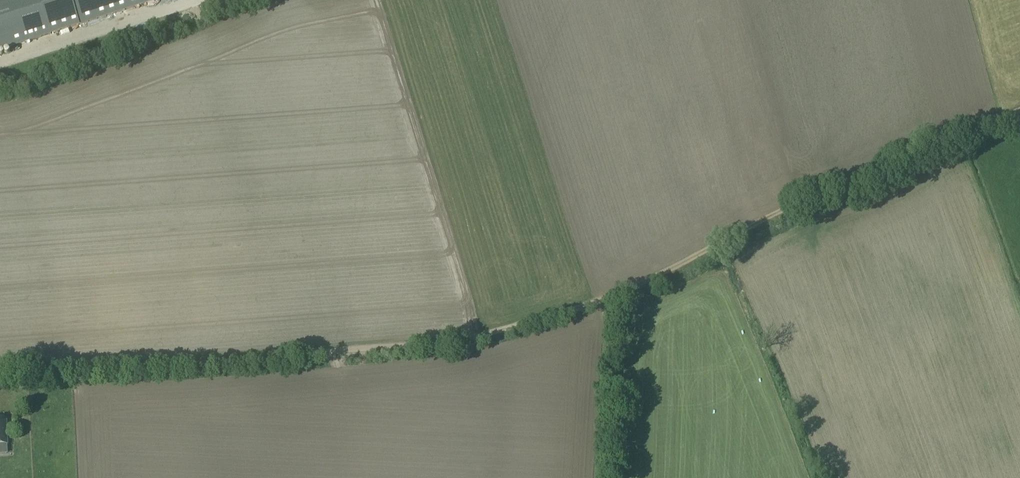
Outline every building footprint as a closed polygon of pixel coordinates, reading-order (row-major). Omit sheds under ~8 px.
[(159,0),(0,0),(0,51),(159,0)]
